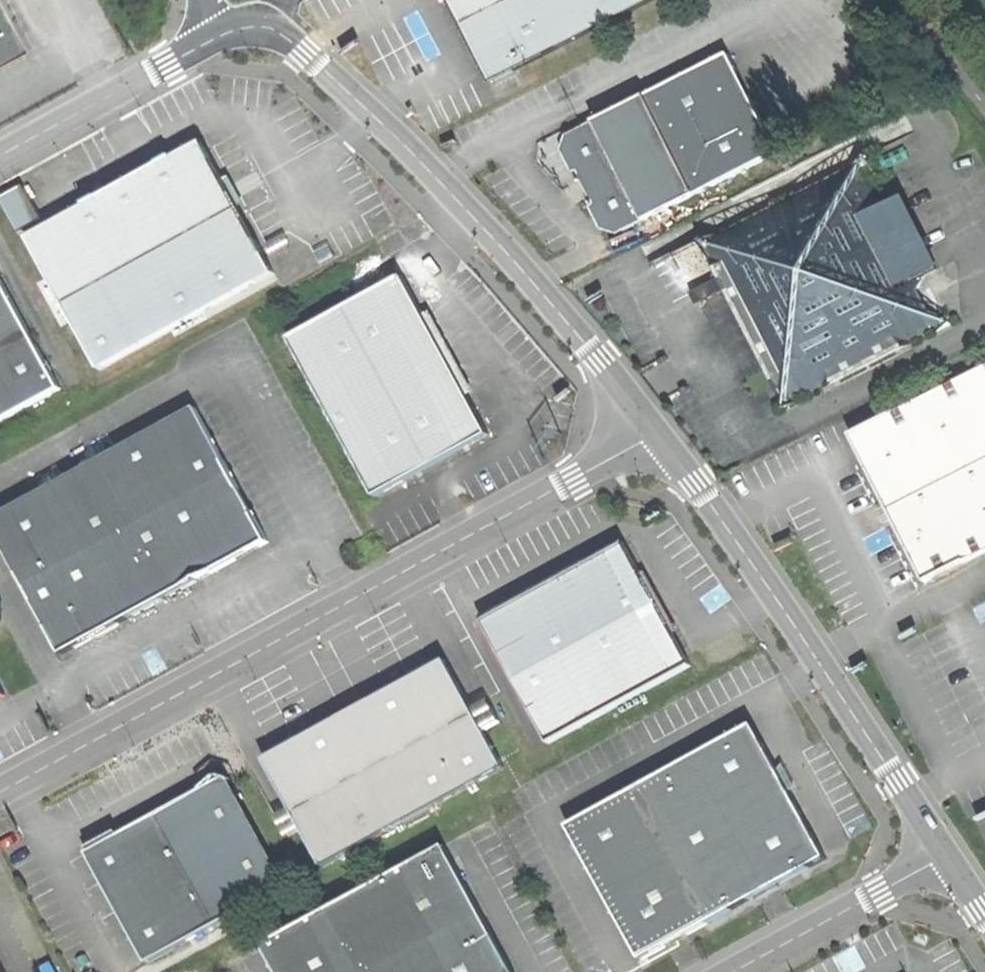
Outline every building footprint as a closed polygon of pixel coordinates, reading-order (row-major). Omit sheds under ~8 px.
[(650,0),(455,0),(462,14),(493,77),(650,0)] [(20,46),(0,8),(0,56),(20,46)] [(620,235),(777,152),(727,54),(571,134),(563,155),(580,187),(600,227),(620,235)] [(99,359),(274,262),(234,191),(202,131),(27,227),(99,359)] [(780,411),(950,323),(863,157),(696,243),(735,321),(780,411)] [(375,490),(489,426),(446,348),(402,269),(287,332),(375,490)] [(0,271),(0,413),(60,380),(0,271)] [(984,550),(984,368),(851,438),(884,501),(926,581),(984,550)] [(60,651),(172,589),(267,537),(193,401),(0,507),(0,541),(60,651)] [(553,742),(695,664),(628,542),(551,583),(486,619),(553,742)] [(509,764),(450,658),(354,711),(267,759),(326,865),(509,764)] [(733,912),(829,860),(755,727),(570,829),(644,962),(733,912)] [(285,885),(225,775),(159,812),(89,850),(148,959),(285,885)] [(446,841),(258,944),(273,971),(519,971),(446,841)] [(0,956),(0,971),(8,971),(0,956)]
